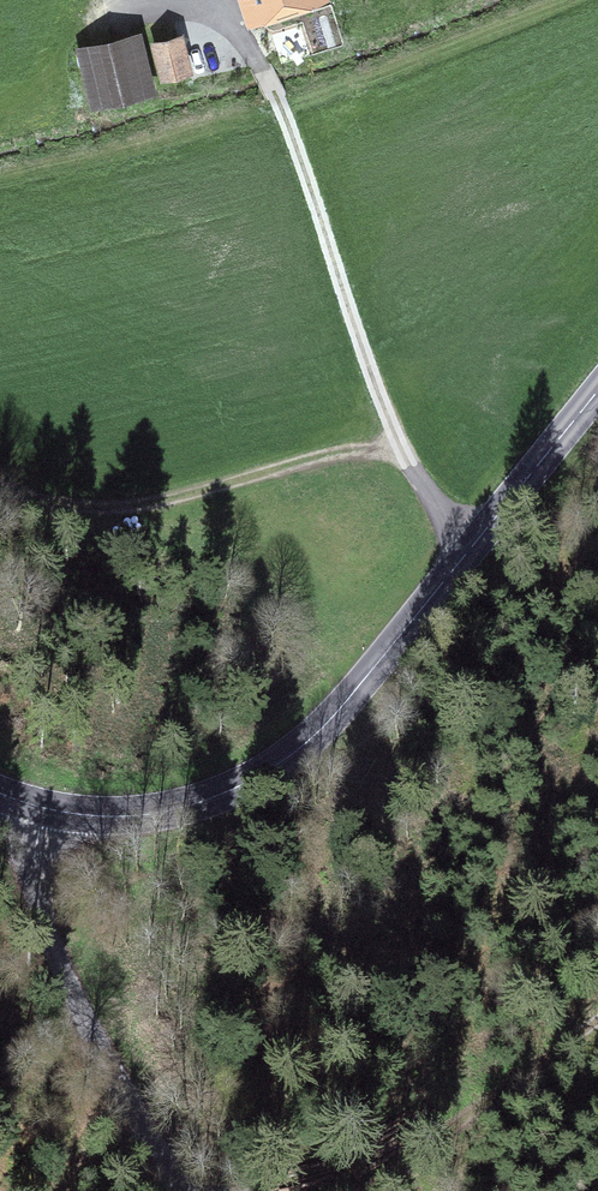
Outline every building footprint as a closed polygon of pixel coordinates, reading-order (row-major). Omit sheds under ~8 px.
[(82,46),(93,96),(148,85),(138,35),(82,46)] [(158,43),(165,74),(186,69),(178,38),(158,43)]
